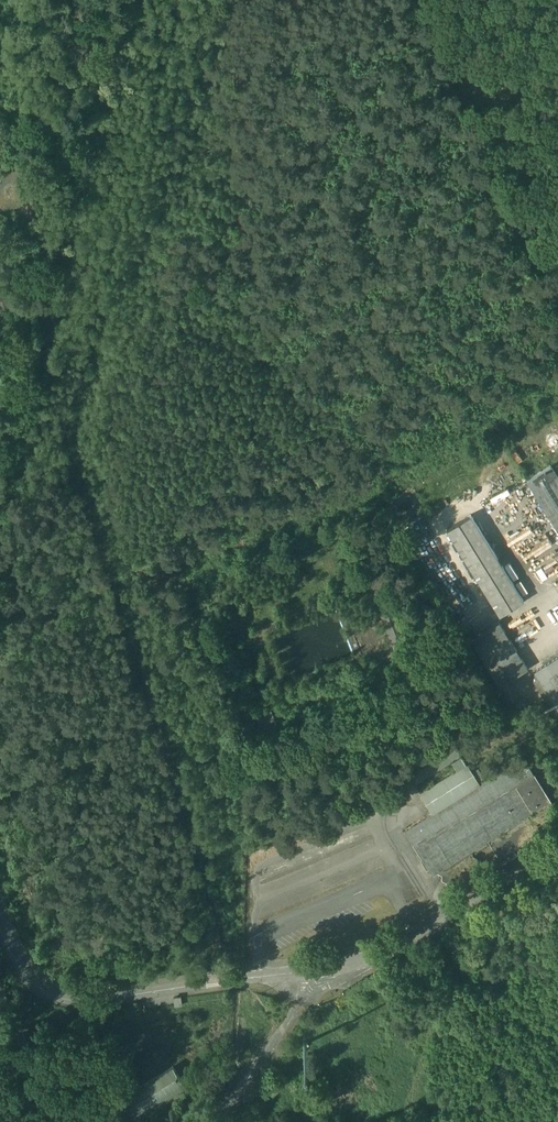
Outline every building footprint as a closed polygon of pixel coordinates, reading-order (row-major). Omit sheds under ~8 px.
[(47,174),(34,170),(22,218),(35,222),(47,174)] [(0,286),(0,307),(7,311),(15,294),(0,286)] [(551,465),(527,479),(557,530),(557,477),(551,465)] [(523,600),(470,514),(447,529),(500,615),(523,600)] [(516,639),(538,624),(531,614),(509,629),(516,639)] [(499,622),(471,639),(500,686),(528,668),(499,622)] [(535,671),(539,678),(543,685),(557,709),(557,657),(535,671)] [(539,678),(533,681),(538,688),(543,685),(539,678)] [(271,707),(256,713),(262,729),(277,723),(271,707)] [(456,746),(409,775),(414,783),(461,754),(456,746)] [(419,792),(432,813),(406,830),(433,874),(437,871),(442,873),(442,879),(446,881),(446,886),(451,889),(456,886),(455,881),(460,883),(473,875),(473,870),(477,873),(481,870),(481,865),(477,862),(477,857),(472,855),(472,854),(490,843),(499,857),(557,821),(557,811),(535,774),(534,774),(523,757),(485,781),(478,768),(473,772),(467,763),(419,792)] [(181,996),(173,997),(175,1004),(182,1003),(181,996)] [(121,1099),(123,1101),(108,1110),(115,1121),(120,1119),(122,1121),(134,1121),(187,1089),(173,1066),(121,1099)]
